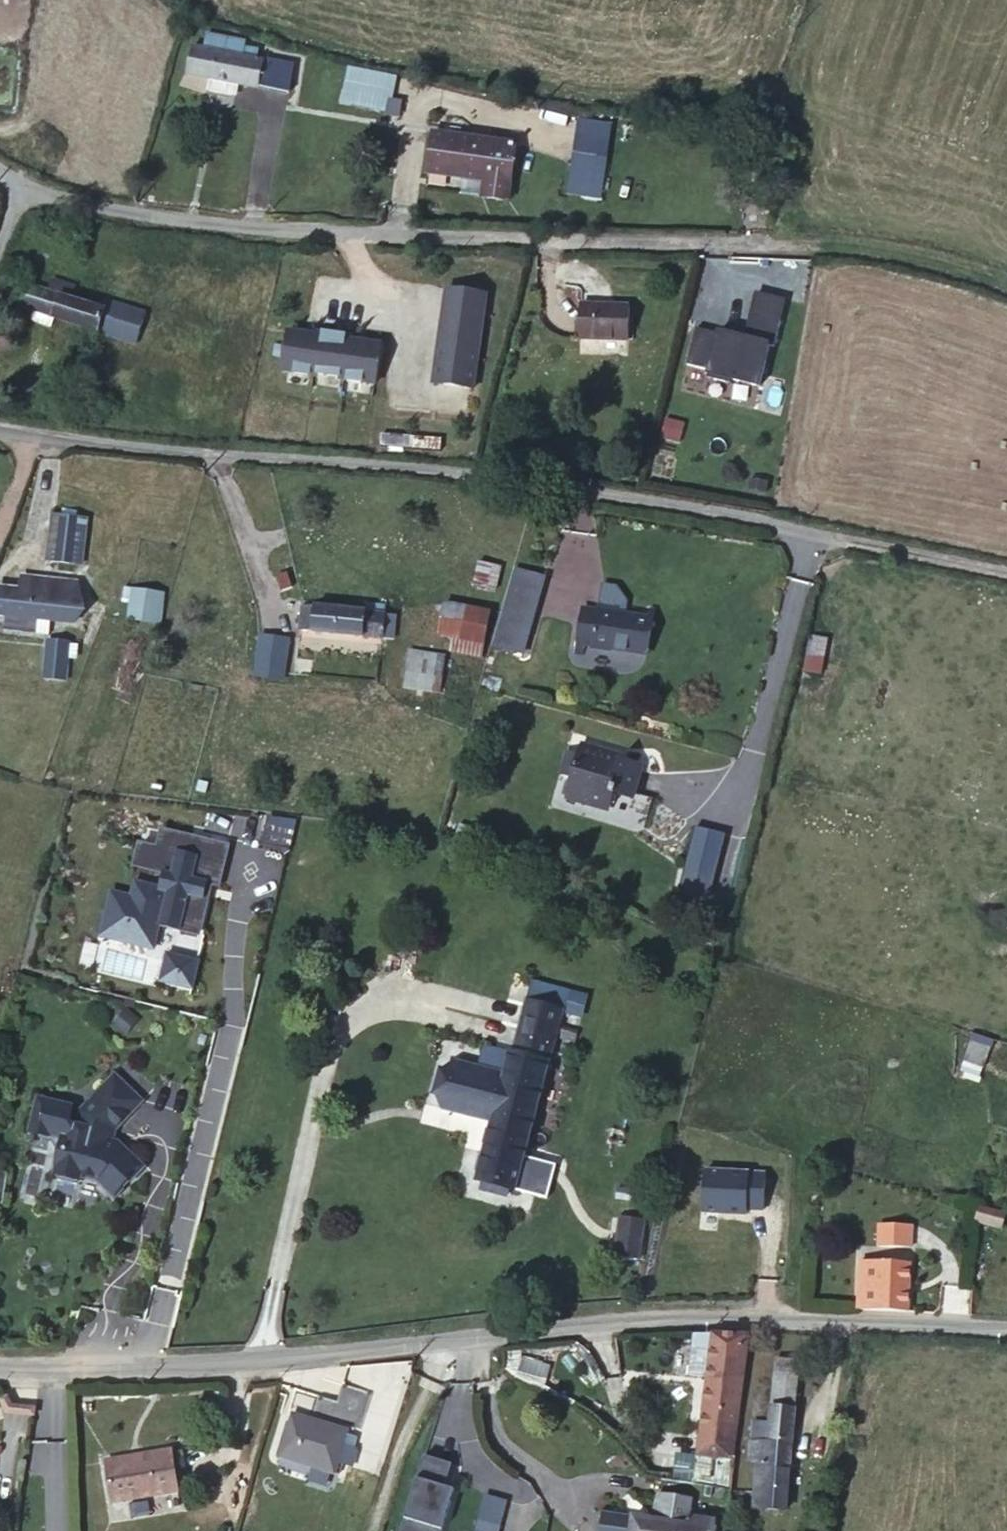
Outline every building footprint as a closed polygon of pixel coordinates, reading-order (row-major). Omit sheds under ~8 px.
[(256,60),(259,49),(245,47),(246,41),(208,34),(205,49),(193,46),(187,73),(211,78),(209,90),(231,95),(233,83),(258,88),(258,86),(289,93),(294,67),(256,60)] [(386,99),(387,92),(352,86),(349,106),(384,112),(386,99)] [(384,112),(384,115),(398,117),(400,117),(402,103),(400,102),(386,99),(384,112)] [(515,148),(488,143),(466,140),(432,134),(426,174),(461,180),(483,183),(480,199),(506,203),(515,148)] [(467,135),(466,140),(488,143),(489,138),(467,135)] [(592,176),(595,161),(572,157),(567,189),(600,194),(603,178),(592,176)] [(483,183),(461,180),(459,196),(480,199),(483,183)] [(50,293),(27,286),(21,307),(34,311),(54,317),(136,343),(145,314),(107,302),(104,309),(72,299),(75,288),(54,280),(50,293)] [(438,281),(431,381),(475,384),(482,284),(438,281)] [(684,366),(761,382),(779,293),(751,287),(742,331),(693,320),(684,366)] [(630,307),(581,306),(579,339),(629,341),(630,307)] [(54,317),(34,311),(32,321),(51,327),(54,317)] [(373,377),(377,331),(280,324),(277,370),(373,377)] [(86,519),(53,515),(47,560),(80,564),(86,519)] [(500,566),(478,562),(473,585),(495,590),(500,566)] [(544,578),(514,569),(493,643),(522,652),(544,578)] [(22,577),(21,591),(0,589),(0,614),(6,614),(5,629),(49,634),(51,619),(75,621),(78,583),(22,577)] [(164,593),(124,588),(123,597),(125,597),(122,618),(128,619),(131,598),(151,601),(148,622),(155,623),(164,593)] [(151,601),(131,598),(128,619),(148,622),(151,601)] [(314,607),(302,605),(299,629),(312,631),(382,639),(382,638),(393,639),(395,615),(384,614),(385,606),(366,603),(365,610),(315,606),(314,607)] [(491,611),(445,603),(439,634),(454,637),(485,643),(491,611)] [(598,611),(582,608),(577,642),(585,644),(592,645),(591,647),(611,650),(611,648),(646,653),(652,619),(648,618),(618,614),(619,607),(599,604),(598,611)] [(254,676),(283,679),(288,639),(260,635),(254,676)] [(809,635),(803,666),(818,669),(824,638),(809,635)] [(485,643),(454,637),(451,651),(482,657),(485,643)] [(47,640),(43,679),(65,681),(69,642),(47,640)] [(585,644),(577,642),(576,652),(583,653),(585,644)] [(446,655),(410,651),(405,686),(440,692),(446,655)] [(622,757),(580,745),(578,754),(571,778),(565,797),(585,802),(585,801),(610,808),(611,806),(608,805),(612,793),(615,795),(617,788),(633,793),(641,765),(622,759),(622,757)] [(571,778),(578,754),(568,751),(561,775),(571,778)] [(453,1070),(446,1098),(443,1108),(490,1120),(490,1122),(491,1122),(476,1180),(479,1181),(479,1180),(515,1190),(563,1011),(527,1001),(514,1052),(510,1051),(504,1071),(503,1071),(503,1072),(456,1060),(453,1070)] [(959,1072),(979,1078),(991,1038),(971,1032),(959,1072)] [(446,1098),(453,1070),(447,1068),(440,1097),(446,1098)] [(73,1105),(37,1097),(29,1131),(62,1139),(65,1145),(59,1153),(54,1173),(57,1179),(75,1183),(81,1180),(82,1177),(96,1181),(115,1198),(145,1167),(118,1141),(101,1137),(103,1127),(116,1130),(143,1101),(115,1074),(80,1110),(76,1124),(68,1123),(73,1105)] [(987,1193),(985,1203),(1006,1210),(1006,1198),(987,1193)] [(919,1217),(888,1215),(886,1237),(917,1239),(919,1217)] [(620,1218),(614,1255),(639,1259),(645,1222),(620,1218)] [(865,1253),(862,1308),(913,1310),(916,1256),(865,1253)] [(735,1335),(687,1335),(683,1375),(703,1378),(697,1441),(711,1442),(710,1459),(724,1460),(735,1335)] [(776,1510),(792,1345),(770,1342),(754,1485),(745,1485),(742,1507),(776,1510)] [(372,1393),(342,1384),(337,1401),(317,1396),(312,1415),(361,1429),(372,1393)] [(10,1407),(5,1399),(1,1402),(6,1412),(17,1413),(34,1415),(35,1410),(18,1408),(10,1407)] [(347,1432),(293,1415),(280,1456),(333,1474),(347,1432)] [(455,1459),(417,1449),(397,1530),(437,1530),(455,1459)] [(171,1451),(106,1461),(113,1501),(177,1491),(171,1451)] [(710,1459),(695,1458),(692,1486),(721,1493),(724,1460),(710,1459)] [(476,1489),(472,1530),(500,1530),(503,1492),(476,1489)] [(667,1490),(663,1516),(633,1513),(631,1530),(718,1530),(719,1517),(683,1511),(687,1494),(667,1490)]
